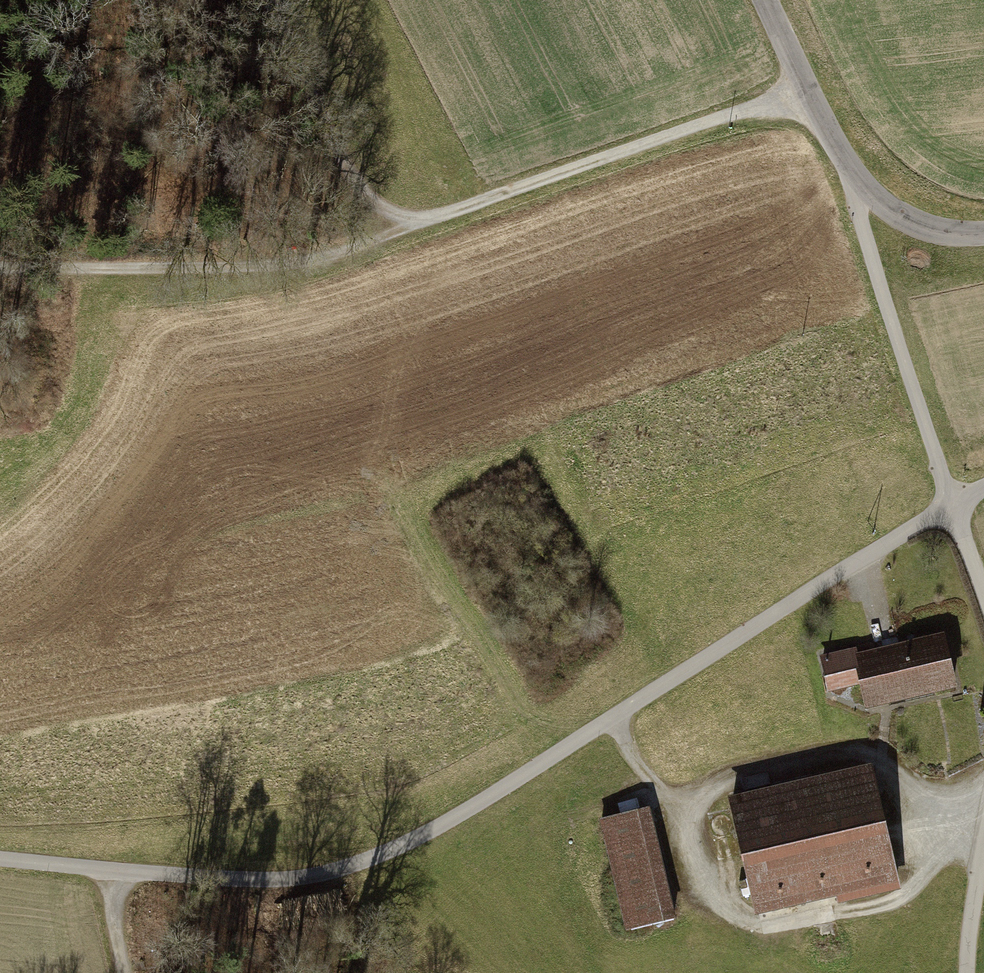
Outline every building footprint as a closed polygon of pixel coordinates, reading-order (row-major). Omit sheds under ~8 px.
[(870,655),(831,667),(841,698),(875,688),(883,716),(965,691),(950,641),(873,664),(870,655)] [(879,772),(741,806),(769,921),(908,887),(879,772)] [(657,816),(606,830),(635,937),(686,923),(657,816)]
